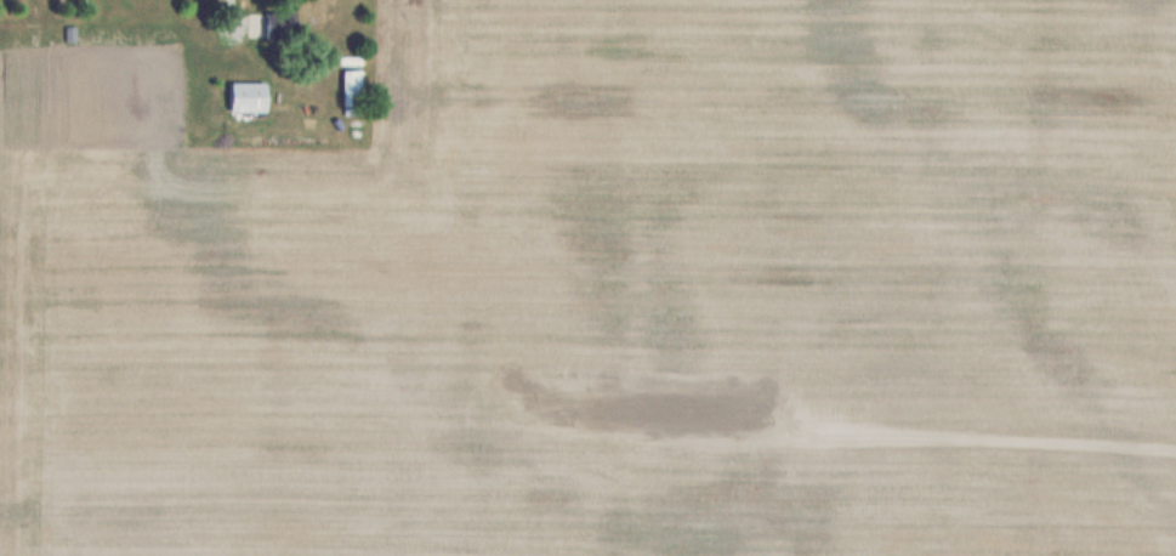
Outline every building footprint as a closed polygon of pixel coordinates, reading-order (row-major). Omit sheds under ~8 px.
[(345,115),(363,115),(363,71),(345,71),(345,115)] [(268,84),(232,84),(232,113),(268,113),(268,84)]
